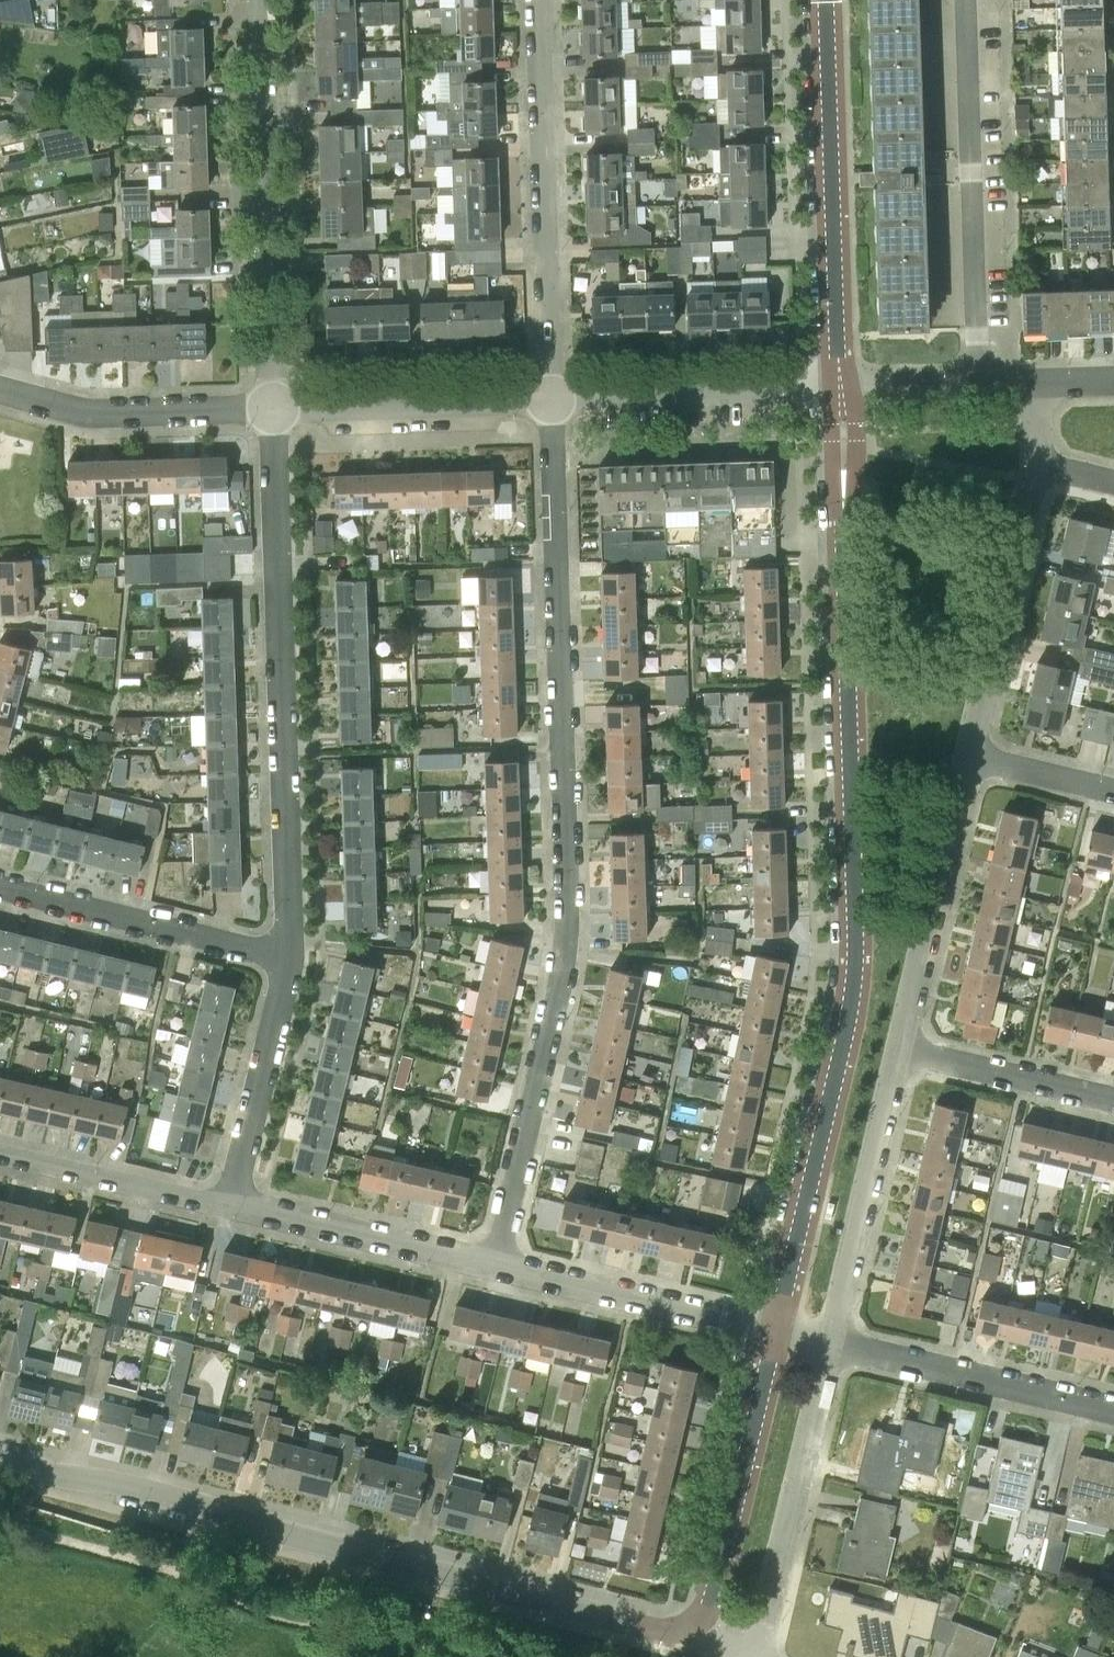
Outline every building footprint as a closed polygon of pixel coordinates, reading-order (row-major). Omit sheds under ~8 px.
[(2,20),(35,25),(30,0),(9,0),(0,2),(0,13),(2,20)] [(169,4),(202,3),(202,0),(154,0),(155,14),(170,14),(169,4)] [(400,11),(399,1),(382,2),(382,1),(356,1),(356,0),(316,0),(317,14),(400,11)] [(760,24),(759,0),(699,0),(700,8),(715,8),(725,8),(725,25),(760,24)] [(924,184),(918,0),(869,0),(874,171),(877,171),(877,186),(875,186),(880,331),(929,329),(924,184)] [(584,30),(617,29),(617,2),(583,3),(584,30)] [(457,34),(494,33),(493,5),(458,7),(430,8),(430,17),(442,16),(443,34),(457,34)] [(1061,28),(1104,27),(1103,5),(1060,7),(1061,28)] [(318,43),(358,41),(357,26),(383,25),(383,24),(400,23),(400,11),(317,14),(318,43)] [(157,57),(204,55),(203,29),(192,29),(192,18),(157,19),(157,30),(157,44),(157,57)] [(629,28),(642,28),(642,18),(628,19),(629,28)] [(725,25),(726,52),(760,51),(760,24),(725,25)] [(1062,51),(1104,49),(1104,27),(1061,28),(1062,51)] [(585,56),(618,55),(617,29),(584,30),(585,56)] [(449,72),(482,71),(482,59),(495,59),(494,33),(457,34),(458,59),(445,59),(445,58),(436,59),(436,72),(449,72)] [(319,70),(402,68),(401,56),(358,58),(358,41),(318,43),(319,70)] [(691,62),(717,61),(717,48),(691,49),(691,62)] [(1062,73),(1105,71),(1104,49),(1062,51),(1062,73)] [(626,66),(653,65),(652,51),(625,52),(626,66)] [(165,96),(168,96),(195,95),(195,84),(205,84),(204,55),(157,57),(136,59),(121,59),(121,74),(150,73),(150,67),(158,67),(158,69),(172,69),(172,84),(165,84),(165,96)] [(717,61),(691,62),(692,75),(718,74),(718,73),(717,61)] [(626,79),(653,78),(653,65),(626,66),(626,79)] [(346,111),(358,110),(358,97),(359,97),(359,80),(402,79),(402,68),(319,70),(320,98),(331,98),(331,111),(346,111)] [(728,98),(762,97),(761,70),(727,71),(727,73),(718,73),(718,74),(718,98),(728,98)] [(463,110),(496,108),(495,81),(483,82),(482,71),(449,72),(450,82),(449,82),(449,101),(437,101),(438,110),(452,110),(463,110)] [(1063,94),(1106,93),(1105,71),(1062,73),(1063,94)] [(586,105),(620,104),(619,77),(586,78),(586,105)] [(1064,117),(1106,116),(1106,93),(1063,94),(1064,117)] [(146,96),(146,106),(168,106),(168,96),(165,96),(146,96)] [(728,98),(728,125),(762,124),(762,97),(728,98)] [(205,104),(172,106),(174,134),(206,133),(205,104)] [(587,132),(621,131),(620,104),(586,105),(587,132)] [(372,110),(373,125),(404,124),(403,108),(372,110)] [(452,133),(452,136),(478,136),(497,135),(496,108),(463,110),(452,110),(438,110),(438,119),(448,119),(449,133),(452,133)] [(361,138),(360,125),(358,125),(358,110),(346,111),(331,111),(332,125),(321,125),(322,152),(361,151),(368,151),(368,138),(361,138)] [(1064,139),(1107,138),(1106,116),(1064,117),(1064,139)] [(42,125),(57,121),(58,119),(41,117),(42,125)] [(21,130),(20,125),(16,126),(15,121),(9,122),(8,119),(0,121),(0,135),(21,130)] [(693,136),(720,135),(719,122),(693,123),(693,136)] [(85,131),(58,128),(41,132),(47,163),(90,154),(85,131)] [(628,142),(655,141),(654,128),(628,128),(628,142)] [(175,161),(207,160),(206,133),(174,134),(162,134),(162,144),(174,144),(175,161)] [(426,150),(453,149),(452,136),(452,133),(449,133),(425,134),(426,150)] [(148,145),(162,144),(162,134),(148,135),(148,145)] [(720,135),(693,136),(689,136),(689,149),(720,148),(720,147),(720,135)] [(1065,160),(1108,159),(1107,138),(1064,139),(1065,160)] [(387,151),(405,150),(404,139),(386,140),(387,151)] [(629,155),(655,154),(655,141),(628,142),(629,155)] [(721,171),(766,170),(765,143),(729,144),(729,147),(720,147),(720,148),(721,171)] [(426,166),(453,165),(453,158),(453,149),(426,150),(426,166)] [(387,162),(405,161),(405,150),(387,151),(387,162)] [(323,181),(362,179),(361,151),(322,152),(323,181)] [(589,180),(622,179),(622,152),(588,154),(589,180)] [(94,179),(111,176),(110,157),(91,160),(94,179)] [(466,185),(499,184),(498,157),(465,158),(453,158),(453,165),(453,185),(466,185)] [(1066,183),(1108,181),(1108,159),(1065,160),(1066,183)] [(162,175),(162,188),(208,187),(207,160),(175,161),(148,162),(149,176),(162,175)] [(634,180),(648,179),(647,170),(633,171),(634,180)] [(721,199),(767,198),(766,170),(721,171),(721,199)] [(677,190),(687,189),(686,172),(677,173),(677,190)] [(677,195),(677,178),(666,179),(666,195),(677,195)] [(324,208),(363,206),(362,179),(323,181),(324,208)] [(590,208),(623,207),(622,179),(589,180),(590,208)] [(1066,204),(1109,203),(1108,181),(1066,183),(1066,204)] [(454,212),(500,211),(499,184),(466,185),(453,185),(440,186),(441,195),(454,194),(454,212)] [(122,203),(151,202),(150,185),(122,187),(122,203)] [(394,206),(412,205),(412,194),(394,195),(394,206)] [(731,226),(767,225),(767,198),(721,199),(721,226),(731,226)] [(132,219),(151,219),(151,202),(122,203),(123,220),(132,219)] [(1067,227),(1110,226),(1109,203),(1066,204),(1067,227)] [(394,217),(412,216),(412,205),(394,206),(394,217)] [(338,249),(376,248),(375,206),(363,206),(324,208),(325,237),(338,236),(338,249)] [(591,245),(631,244),(630,232),(624,233),(623,207),(590,208),(591,245)] [(163,238),(210,237),(209,209),(176,210),(177,227),(164,228),(151,229),(151,238),(163,238)] [(456,250),(501,248),(500,211),(454,212),(445,212),(445,223),(455,222),(456,250)] [(123,220),(123,240),(132,240),(132,219),(123,220)] [(681,242),(692,242),(712,241),(711,225),(680,226),(681,242)] [(1110,226),(1067,227),(1068,249),(1110,248),(1110,226)] [(739,249),(766,248),(766,236),(739,237),(739,240),(733,240),(734,250),(739,250),(739,249)] [(210,237),(163,238),(164,264),(151,264),(152,277),(194,276),(210,274),(210,237)] [(680,273),(693,273),(692,242),(681,242),(681,246),(679,246),(680,273)] [(680,273),(679,246),(668,247),(669,274),(680,273)] [(502,261),(501,248),(456,250),(447,250),(447,264),(474,263),(502,261)] [(740,263),(767,262),(766,248),(739,249),(739,250),(740,263)] [(607,262),(618,261),(619,249),(591,250),(592,263),(607,262)] [(414,278),(427,278),(426,251),(418,252),(413,252),(414,278)] [(400,279),(414,278),(413,252),(399,252),(400,279)] [(326,267),(353,266),(353,253),(325,254),(326,267)] [(371,272),(381,272),(380,254),(370,254),(371,272)] [(502,261),(474,263),(474,276),(488,275),(503,275),(502,261)] [(620,279),(618,261),(607,262),(607,279),(620,279)] [(9,279),(6,267),(0,269),(0,281),(9,279)] [(637,283),(646,283),(645,269),(636,269),(637,283)] [(31,274),(32,301),(50,300),(48,270),(31,274)] [(6,350),(34,350),(32,301),(31,274),(9,279),(0,281),(0,322),(6,350)] [(489,301),(488,275),(474,276),(475,288),(478,333),(505,332),(504,300),(489,301)] [(715,325),(743,325),(741,292),(740,279),(714,280),(714,293),(715,325)] [(647,294),(648,327),(675,326),(673,281),(647,282),(647,294)] [(355,338),(383,337),(381,287),(354,288),(355,338)] [(381,287),(383,337),(410,336),(409,302),(394,303),(393,287),(381,287)] [(328,339),(355,338),(354,288),(326,290),(328,339)] [(450,335),(478,333),(475,288),(448,289),(448,301),(450,335)] [(1090,332),(1112,331),(1111,288),(1089,289),(1090,332)] [(1068,332),(1090,332),(1089,289),(1066,290),(1068,332)] [(1046,333),(1068,332),(1066,290),(1045,291),(1046,333)] [(166,292),(167,309),(178,309),(177,291),(166,292)] [(189,309),(188,291),(177,291),(178,309),(189,309)] [(594,329),(620,328),(620,294),(620,291),(593,292),(594,329)] [(741,292),(743,325),(769,324),(768,291),(741,292)] [(1024,334),(1046,333),(1045,291),(1022,291),(1024,334)] [(125,293),(125,311),(137,310),(137,292),(125,293)] [(114,311),(125,311),(125,293),(113,294),(114,311)] [(715,325),(714,293),(688,293),(689,326),(715,325)] [(620,328),(648,327),(647,294),(620,294),(620,328)] [(60,295),(61,313),(72,312),(71,295),(60,295)] [(72,312),(84,312),(83,295),(71,295),(72,312)] [(423,336),(450,335),(448,301),(422,302),(423,336)] [(72,326),(72,312),(61,313),(46,313),(46,327),(45,327),(47,363),(73,362),(72,326)] [(179,358),(178,322),(152,324),(153,359),(179,358)] [(207,357),(206,322),(178,322),(179,358),(207,357)] [(127,360),(126,324),(114,325),(99,325),(100,361),(127,360)] [(127,360),(153,359),(152,324),(126,324),(127,360)] [(99,325),(84,326),(72,326),(73,362),(100,361),(99,325)] [(201,457),(202,490),(244,489),(243,471),(228,472),(227,456),(201,457)] [(174,491),(202,490),(201,457),(173,458),(174,491)] [(149,491),(174,491),(173,458),(148,459),(149,491)] [(123,492),(149,491),(148,459),(122,460),(123,492)] [(69,494),(97,493),(96,460),(68,461),(69,494)] [(97,493),(123,492),(122,460),(96,460),(97,493)] [(777,555),(777,554),(775,505),(775,504),(774,461),(730,462),(733,544),(733,557),(777,555)] [(718,545),(733,544),(730,462),(697,463),(700,543),(701,558),(719,557),(718,545)] [(666,544),(700,543),(697,463),(663,464),(665,528),(666,539),(666,544)] [(601,530),(665,528),(663,464),(599,466),(601,530)] [(467,471),(469,503),(495,503),(494,470),(467,471)] [(416,505),(442,504),(441,471),(414,472),(416,505)] [(442,504),(469,503),(467,471),(441,471),(442,504)] [(389,506),(416,505),(414,472),(388,473),(389,506)] [(363,507),(389,506),(388,473),(362,474),(363,507)] [(336,508),(363,507),(362,474),(335,475),(336,508)] [(1079,558),(1101,563),(1109,528),(1090,524),(1090,522),(1071,518),(1063,553),(1079,557),(1079,558)] [(666,559),(666,544),(666,539),(601,541),(602,561),(666,559)] [(496,548),(473,548),(473,560),(496,560),(496,548)] [(177,552),(151,553),(152,582),(179,581),(177,552)] [(203,552),(177,552),(179,581),(205,580),(204,554),(203,552)] [(151,553),(124,554),(125,582),(152,582),(151,553)] [(205,580),(229,579),(228,553),(204,554),(205,580)] [(34,585),(33,558),(0,560),(0,572),(1,587),(34,585)] [(744,594),(778,593),(777,566),(743,567),(744,594)] [(603,599),(637,598),(636,571),(602,572),(603,599)] [(479,603),(513,602),(512,575),(479,576),(479,603)] [(1051,606),(1088,615),(1095,583),(1058,575),(1051,606)] [(1113,595),(1113,577),(1107,575),(1103,592),(1113,595)] [(337,608),(368,608),(367,579),(336,580),(337,608)] [(3,614),(36,612),(34,585),(1,587),(3,614)] [(201,599),(201,598),(204,598),(203,586),(157,588),(157,605),(183,604),(183,599),(201,599)] [(745,621),(778,620),(778,593),(744,594),(745,621)] [(232,597),(204,598),(201,598),(201,599),(202,627),(233,626),(232,597)] [(603,625),(637,624),(637,598),(603,599),(603,625)] [(480,629),(513,627),(513,602),(479,603),(480,629)] [(1043,637),(1083,646),(1087,627),(1085,627),(1088,615),(1051,606),(1043,637)] [(48,608),(48,618),(59,619),(59,607),(48,608)] [(338,634),(369,633),(368,608),(337,608),(338,634)] [(47,631),(83,633),(85,621),(59,619),(48,618),(47,631)] [(746,647),(779,646),(778,620),(745,621),(746,647)] [(604,651),(638,650),(637,624),(603,625),(604,651)] [(203,656),(234,655),(233,626),(202,627),(203,656)] [(481,656),(514,654),(513,627),(480,629),(481,656)] [(26,675),(38,678),(45,649),(72,651),(73,646),(87,648),(88,634),(83,633),(47,631),(33,630),(31,648),(0,641),(0,669),(26,675)] [(339,661),(369,660),(369,633),(338,634),(339,661)] [(746,647),(747,674),(780,673),(779,646),(746,647)] [(1113,667),(1113,653),(1089,647),(1086,660),(1113,667)] [(605,678),(639,677),(638,650),(604,651),(605,678)] [(482,682),(515,681),(514,654),(481,656),(482,682)] [(204,685),(235,684),(234,655),(203,656),(204,685)] [(340,688),(370,687),(369,660),(339,661),(340,688)] [(1113,685),(1113,667),(1086,660),(1082,677),(1113,685)] [(1030,693),(1067,702),(1075,671),(1037,662),(1030,693)] [(20,700),(26,675),(0,669),(0,695),(20,700)] [(666,690),(689,689),(689,674),(666,675),(666,690)] [(483,708),(516,707),(515,681),(482,682),(483,708)] [(204,714),(236,713),(235,684),(204,685),(205,698),(204,714)] [(341,715),(371,714),(370,687),(340,688),(341,715)] [(666,704),(689,704),(689,689),(666,690),(666,704)] [(1067,702),(1030,693),(1023,724),(1060,733),(1067,702)] [(13,726),(20,700),(0,695),(0,722),(13,726)] [(748,728),(782,727),(781,699),(747,700),(748,728)] [(607,732),(641,730),(640,703),(607,704),(607,732)] [(1111,744),(1113,732),(1113,712),(1087,706),(1080,737),(1111,744)] [(483,708),(484,735),(517,734),(516,707),(483,708)] [(206,744),(237,743),(236,713),(204,714),(206,730),(206,744)] [(342,742),(372,741),(371,714),(341,715),(342,742)] [(7,752),(13,726),(0,722),(0,750),(7,752)] [(418,747),(455,746),(454,727),(417,728),(418,747)] [(749,753),(783,752),(782,727),(748,728),(749,753)] [(608,758),(642,757),(641,730),(607,732),(608,758)] [(207,773),(238,772),(237,743),(206,744),(207,773)] [(750,780),(784,779),(783,752),(749,753),(750,780)] [(419,768),(441,767),(441,754),(418,754),(419,768)] [(115,780),(126,781),(127,756),(116,755),(115,780)] [(609,785),(642,784),(642,757),(608,758),(609,785)] [(486,788),(519,787),(518,760),(485,761),(486,788)] [(343,795),(374,794),(373,767),(342,768),(343,795)] [(208,802),(239,801),(238,772),(207,773),(208,802)] [(750,780),(751,807),(784,806),(784,779),(750,780)] [(694,804),(663,805),(662,783),(642,784),(609,785),(610,811),(656,810),(657,821),(694,820),(694,804)] [(487,815),(520,813),(519,787),(486,788),(487,815)] [(344,822),(375,821),(374,794),(343,795),(344,822)] [(200,831),(240,830),(239,801),(208,802),(209,816),(199,816),(200,831)] [(702,819),(733,818),(732,804),(702,805),(702,819)] [(144,835),(158,837),(162,814),(160,808),(150,806),(144,835)] [(998,836),(1031,844),(1037,817),(1004,809),(998,836)] [(25,847),(32,818),(5,811),(0,832),(0,840),(25,847)] [(488,841),(521,840),(520,813),(487,815),(488,841)] [(25,847),(53,853),(60,825),(32,818),(25,847)] [(703,834),(733,832),(733,818),(702,819),(703,834)] [(345,849),(376,848),(375,821),(344,822),(345,849)] [(53,853),(82,860),(89,832),(60,825),(53,853)] [(752,856),(786,855),(785,827),(751,829),(752,856)] [(194,861),(211,861),(241,859),(240,830),(200,831),(193,831),(194,861)] [(1110,870),(1113,855),(1113,835),(1092,830),(1084,864),(1110,870)] [(82,860),(110,867),(117,839),(89,832),(82,860)] [(611,860),(645,858),(644,832),(611,833),(611,860)] [(992,862),(1025,870),(1031,844),(998,836),(992,862)] [(117,839),(110,867),(139,874),(146,846),(117,839)] [(488,868),(522,866),(521,840),(488,841),(488,868)] [(346,875),(377,874),(376,848),(345,849),(346,875)] [(753,882),(787,881),(786,855),(752,856),(753,882)] [(612,887),(646,886),(645,858),(611,860),(612,887)] [(241,859),(211,861),(212,890),(242,889),(241,859)] [(986,887),(1019,895),(1025,870),(992,862),(986,887)] [(695,863),(683,863),(683,884),(697,884),(696,863),(695,863)] [(701,882),(714,882),(714,864),(700,864),(701,882)] [(489,893),(522,892),(522,866),(488,868),(489,893)] [(347,903),(378,902),(377,874),(346,875),(347,903)] [(754,908),(788,907),(787,881),(753,882),(754,908)] [(680,885),(679,896),(697,896),(697,884),(683,884),(680,884),(680,885)] [(613,913),(647,912),(646,886),(612,887),(613,913)] [(980,913),(1013,921),(1019,895),(986,887),(980,913)] [(489,893),(490,921),(523,919),(522,892),(489,893)] [(348,930),(378,929),(378,902),(347,903),(348,930)] [(754,908),(755,935),(788,934),(788,907),(754,908)] [(423,925),(451,927),(452,912),(424,911),(423,925)] [(614,940),(648,938),(647,912),(613,913),(614,940)] [(973,940),(1006,948),(1013,921),(980,913),(973,940)] [(706,939),(733,942),(735,928),(708,925),(706,939)] [(18,963),(25,935),(0,929),(0,959),(18,963)] [(18,963),(44,970),(51,941),(25,935),(18,963)] [(485,964),(517,972),(524,945),(491,938),(485,964)] [(705,953),(732,956),(733,942),(706,939),(705,953)] [(967,966),(1000,974),(1006,948),(973,940),(967,966)] [(44,970),(72,976),(79,948),(51,941),(44,970)] [(665,954),(691,956),(692,943),(667,941),(665,954)] [(72,976),(97,983),(104,954),(79,948),(72,976)] [(97,983),(123,989),(130,960),(104,954),(97,983)] [(750,980),(783,987),(788,961),(756,954),(750,980)] [(339,985),(368,992),(374,966),(345,959),(339,985)] [(130,960),(123,989),(150,996),(157,967),(130,960)] [(479,990),(512,997),(517,972),(485,964),(479,990)] [(961,991),(995,999),(1000,974),(967,966),(961,991)] [(605,994),(638,1002),(644,975),(611,968),(605,994)] [(194,976),(189,996),(200,999),(205,979),(194,976)] [(179,1003),(182,995),(185,982),(171,978),(166,999),(179,1003)] [(10,993),(13,982),(2,979),(0,989),(0,990),(10,993)] [(200,1008),(229,1015),(236,986),(207,979),(200,1008)] [(745,1006),(777,1013),(783,987),(750,980),(745,1006)] [(687,994),(732,1004),(735,993),(689,983),(687,994)] [(333,1011),(361,1018),(368,992),(339,985),(333,1011)] [(473,1016),(505,1023),(512,997),(479,990),(473,1016)] [(995,1025),(989,1024),(995,999),(961,991),(955,1017),(971,1021),(967,1036),(991,1042),(995,1025)] [(599,1021),(632,1029),(638,1002),(605,994),(599,1021)] [(1043,1038),(1069,1044),(1077,1010),(1051,1004),(1043,1038)] [(739,1032),(772,1039),(777,1013),(745,1006),(739,1032)] [(4,1028),(9,1011),(0,1008),(0,1027),(4,1028)] [(193,1036),(222,1043),(229,1015),(200,1008),(193,1036)] [(1069,1044),(1095,1050),(1103,1016),(1077,1010),(1069,1044)] [(326,1039),(355,1046),(361,1018),(333,1011),(326,1039)] [(468,1041),(500,1048),(505,1023),(473,1016),(468,1041)] [(1113,1054),(1113,1018),(1103,1016),(1095,1050),(1113,1054)] [(593,1047),(626,1054),(632,1029),(599,1021),(593,1047)] [(172,1032),(159,1028),(157,1037),(170,1040),(172,1032)] [(733,1057),(766,1064),(772,1039),(739,1032),(733,1057)] [(186,1065),(215,1072),(222,1043),(193,1036),(186,1065)] [(319,1066),(348,1073),(355,1046),(326,1039),(319,1066)] [(462,1067),(494,1074),(500,1048),(468,1041),(462,1067)] [(587,1072),(620,1079),(626,1054),(593,1047),(587,1072)] [(28,1048),(24,1064),(35,1067),(39,1051),(28,1048)] [(39,1051),(35,1067),(45,1069),(49,1053),(48,1053),(39,1051)] [(728,1083),(761,1090),(766,1064),(733,1057),(728,1083)] [(76,1059),(72,1077),(83,1079),(87,1061),(76,1059)] [(87,1061),(83,1079),(94,1082),(94,1079),(98,1064),(87,1061)] [(23,1118),(35,1067),(24,1064),(21,1080),(6,1077),(0,1104),(0,1112),(23,1118)] [(179,1093),(208,1100),(215,1072),(186,1065),(179,1093)] [(313,1091),(342,1098),(348,1073),(319,1066),(313,1091)] [(47,1123),(55,1088),(44,1085),(48,1070),(45,1069),(35,1067),(23,1118),(47,1123)] [(462,1067),(455,1093),(488,1100),(494,1074),(462,1067)] [(581,1097),(614,1105),(620,1079),(587,1072),(581,1097)] [(47,1123),(73,1129),(80,1094),(83,1079),(72,1077),(69,1091),(55,1088),(47,1123)] [(722,1110),(755,1117),(761,1090),(728,1083),(722,1110)] [(132,1137),(137,1118),(127,1115),(129,1106),(130,1106),(133,1089),(122,1086),(118,1102),(104,1099),(96,1134),(121,1140),(122,1134),(132,1137)] [(307,1116),(336,1123),(342,1098),(313,1091),(307,1116)] [(172,1122),(201,1129),(208,1100),(179,1093),(172,1122)] [(96,1134),(104,1099),(93,1097),(80,1094),(73,1129),(96,1134)] [(575,1123),(608,1130),(614,1105),(581,1097),(575,1123)] [(929,1128),(961,1136),(967,1110),(935,1102),(929,1128)] [(717,1134),(750,1141),(755,1117),(722,1110),(717,1134)] [(301,1143),(329,1150),(336,1123),(307,1116),(301,1143)] [(201,1129),(172,1122),(165,1150),(194,1156),(201,1129)] [(1016,1154),(1042,1161),(1050,1128),(1023,1122),(1016,1154)] [(923,1154),(955,1162),(961,1136),(929,1128),(923,1154)] [(1042,1161),(1068,1167),(1076,1134),(1050,1128),(1042,1161)] [(633,1148),(638,1150),(641,1136),(615,1130),(612,1144),(633,1148)] [(717,1134),(711,1161),(744,1168),(750,1141),(717,1134)] [(1068,1167),(1094,1173),(1101,1140),(1076,1134),(1068,1167)] [(1113,1177),(1113,1143),(1101,1140),(1094,1173),(1113,1177)] [(579,1156),(602,1161),(605,1146),(582,1141),(579,1156)] [(329,1150),(301,1143),(294,1170),(323,1177),(329,1150)] [(630,1161),(650,1166),(653,1153),(638,1150),(633,1148),(630,1161)] [(359,1185),(386,1191),(393,1159),(367,1153),(359,1185)] [(917,1181),(949,1188),(955,1162),(923,1154),(917,1181)] [(576,1171),(599,1176),(602,1161),(579,1156),(576,1171)] [(386,1191),(411,1197),(419,1165),(393,1159),(386,1191)] [(411,1197),(437,1203),(444,1171),(419,1165),(411,1197)] [(444,1171),(437,1203),(463,1209),(470,1177),(444,1171)] [(741,1183),(707,1176),(700,1203),(735,1211),(741,1183)] [(911,1206),(943,1214),(949,1188),(917,1181),(911,1206)] [(993,1220),(1007,1223),(1012,1201),(999,1197),(993,1220)] [(558,1231),(585,1237),(592,1206),(566,1199),(558,1231)] [(3,1254),(4,1254),(6,1239),(20,1242),(28,1206),(4,1200),(0,1217),(0,1266),(3,1254)] [(20,1242),(45,1247),(53,1212),(28,1206),(20,1242)] [(585,1237),(610,1243),(618,1212),(592,1206),(585,1237)] [(905,1232),(937,1239),(943,1214),(911,1206),(905,1232)] [(53,1212),(45,1247),(56,1250),(70,1253),(78,1217),(53,1212)] [(610,1243),(636,1249),(643,1217),(618,1212),(610,1243)] [(636,1249),(660,1255),(668,1223),(643,1217),(636,1249)] [(112,1308),(121,1269),(110,1266),(119,1227),(88,1220),(78,1265),(106,1271),(98,1305),(112,1308)] [(660,1255),(687,1261),(695,1229),(668,1223),(660,1255)] [(1100,1239),(1102,1229),(1092,1226),(1089,1236),(1100,1239)] [(143,1232),(135,1265),(134,1269),(122,1266),(121,1269),(112,1308),(109,1320),(126,1324),(135,1277),(163,1282),(166,1272),(174,1233),(157,1229),(156,1235),(143,1232)] [(695,1229),(687,1261),(713,1267),(721,1235),(695,1229)] [(899,1257),(931,1264),(937,1239),(905,1232),(899,1257)] [(166,1272),(196,1279),(204,1246),(190,1243),(192,1237),(174,1233),(166,1272)] [(56,1250),(45,1247),(42,1263),(52,1265),(56,1250)] [(997,1276),(1004,1253),(988,1248),(981,1271),(997,1276)] [(217,1284),(242,1290),(250,1257),(225,1251),(217,1284)] [(250,1257),(242,1290),(239,1304),(235,1322),(247,1324),(254,1292),(269,1296),(276,1263),(250,1257)] [(893,1282),(925,1289),(931,1264),(899,1257),(893,1282)] [(38,1278),(42,1263),(30,1260),(26,1275),(38,1278)] [(42,1263),(38,1278),(49,1281),(52,1265),(42,1263)] [(269,1296),(294,1302),(302,1269),(276,1263),(269,1296)] [(294,1302),(320,1308),(328,1275),(302,1269),(294,1302)] [(320,1308),(346,1314),(354,1281),(328,1275),(320,1308)] [(346,1314),(372,1320),(380,1287),(354,1281),(346,1314)] [(925,1289),(893,1282),(887,1309),(919,1316),(925,1289)] [(189,1310),(201,1313),(207,1285),(195,1283),(189,1310)] [(372,1320),(398,1326),(405,1293),(380,1287),(372,1320)] [(398,1326),(423,1332),(431,1299),(405,1293),(398,1326)] [(975,1330),(1002,1336),(1010,1304),(982,1297),(975,1330)] [(943,1321),(960,1325),(965,1304),(948,1300),(943,1321)] [(235,1322),(239,1304),(229,1302),(225,1319),(235,1322)] [(1002,1336),(1026,1342),(1034,1309),(1010,1304),(1002,1336)] [(449,1338),(475,1344),(483,1311),(457,1305),(449,1338)] [(1026,1342),(1052,1348),(1060,1315),(1034,1309),(1026,1342)] [(475,1344),(500,1350),(508,1317),(483,1311),(475,1344)] [(276,1331),(287,1334),(291,1316),(281,1313),(276,1331)] [(1052,1348),(1078,1354),(1086,1321),(1060,1315),(1052,1348)] [(287,1334),(297,1336),(302,1318),(291,1316),(287,1334)] [(500,1350),(526,1356),(534,1323),(508,1317),(500,1350)] [(1078,1354),(1103,1360),(1111,1327),(1086,1321),(1078,1354)] [(94,1323),(86,1354),(101,1357),(108,1326),(94,1323)] [(526,1356),(552,1362),(560,1329),(534,1323),(526,1356)] [(328,1343),(338,1346),(342,1328),(332,1325),(328,1343)] [(1103,1360),(1113,1362),(1113,1328),(1111,1327),(1103,1360)] [(8,1370),(18,1331),(4,1328),(0,1344),(0,1368),(8,1370)] [(338,1346),(349,1348),(353,1330),(342,1328),(338,1346)] [(552,1362),(567,1366),(577,1368),(586,1335),(560,1329),(552,1362)] [(10,1412),(40,1419),(52,1370),(24,1363),(30,1334),(18,1331),(8,1370),(19,1373),(10,1412)] [(577,1368),(604,1374),(612,1341),(586,1335),(577,1368)] [(379,1355),(390,1358),(394,1340),(383,1337),(379,1355)] [(164,1410),(177,1413),(183,1391),(190,1366),(195,1344),(177,1338),(173,1354),(177,1355),(165,1402),(137,1394),(124,1441),(154,1448),(164,1410)] [(394,1340),(390,1358),(383,1388),(418,1395),(420,1386),(396,1381),(404,1342),(394,1340)] [(253,1361),(255,1352),(241,1348),(239,1357),(253,1361)] [(52,1368),(52,1370),(40,1419),(70,1427),(80,1388),(92,1391),(101,1357),(84,1353),(83,1360),(56,1354),(52,1368)] [(457,1374),(468,1376),(472,1358),(461,1356),(457,1374)] [(124,1441),(137,1394),(138,1391),(108,1384),(114,1361),(101,1357),(92,1391),(104,1394),(95,1433),(124,1441)] [(468,1376),(478,1379),(482,1361),(472,1358),(468,1376)] [(659,1389),(691,1396),(697,1370),(665,1362),(659,1389)] [(508,1386),(520,1389),(524,1370),(513,1368),(508,1386)] [(520,1389),(530,1391),(534,1372),(524,1370),(520,1389)] [(626,1381),(644,1385),(646,1375),(628,1371),(626,1381)] [(574,1382),(564,1380),(559,1398),(570,1400),(574,1382)] [(624,1392),(642,1396),(644,1385),(626,1381),(624,1392)] [(585,1385),(574,1382),(570,1400),(581,1403),(585,1385)] [(250,1432),(263,1435),(268,1414),(272,1402),(271,1402),(274,1390),(262,1387),(259,1399),(258,1399),(252,1423),(221,1415),(218,1427),(210,1463),(241,1470),(250,1432)] [(653,1414),(685,1422),(691,1396),(659,1389),(653,1414)] [(210,1463),(218,1427),(191,1420),(194,1408),(193,1408),(197,1395),(183,1391),(177,1413),(171,1440),(183,1444),(180,1455),(210,1463)] [(297,1485),(307,1447),(291,1443),(296,1426),(282,1422),(283,1417),(268,1414),(263,1435),(263,1437),(277,1440),(267,1477),(297,1485)] [(647,1440),(679,1447),(685,1422),(653,1414),(647,1440)] [(889,1462),(934,1473),(945,1428),(905,1419),(901,1436),(870,1429),(857,1483),(883,1489),(889,1462)] [(614,1432),(632,1436),(634,1426),(617,1422),(614,1432)] [(446,1451),(450,1434),(435,1430),(424,1471),(427,1471),(426,1473),(439,1477),(446,1451)] [(348,1466),(355,1441),(356,1436),(341,1432),(340,1437),(327,1434),(323,1451),(307,1447),(297,1485),(327,1492),(335,1462),(348,1466)] [(612,1443),(630,1447),(632,1436),(614,1432),(612,1443)] [(450,1434),(446,1451),(439,1477),(452,1480),(459,1454),(463,1437),(450,1434)] [(1051,1511),(1030,1506),(1044,1446),(1001,1436),(989,1487),(971,1483),(964,1513),(986,1518),(990,1502),(1021,1509),(1016,1531),(1045,1538),(1045,1537),(1051,1511)] [(641,1465),(673,1473),(679,1447),(647,1440),(641,1465)] [(351,1499),(383,1507),(395,1463),(366,1455),(369,1444),(355,1441),(348,1466),(344,1484),(354,1487),(351,1499)] [(566,1508),(582,1512),(592,1458),(579,1455),(566,1508)] [(1069,1505),(1083,1508),(1081,1520),(1113,1528),(1113,1523),(1113,1467),(1100,1464),(1101,1460),(1081,1455),(1069,1505)] [(529,1488),(532,1477),(535,1462),(520,1458),(513,1487),(528,1490),(529,1488)] [(415,1515),(426,1473),(427,1471),(424,1471),(395,1463),(383,1507),(415,1515)] [(635,1491),(667,1499),(673,1473),(641,1465),(635,1491)] [(602,1483),(620,1487),(623,1477),(605,1473),(602,1483)] [(592,1492),(618,1498),(620,1487),(602,1483),(595,1481),(592,1492)] [(440,1523),(471,1531),(482,1491),(451,1482),(440,1523)] [(482,1491),(471,1531),(502,1539),(514,1491),(499,1487),(497,1495),(482,1491)] [(629,1517),(661,1524),(667,1499),(635,1491),(629,1517)] [(844,1565),(887,1575),(896,1536),(890,1535),(897,1505),(861,1497),(844,1565)] [(568,1512),(537,1504),(526,1544),(557,1552),(561,1537),(562,1538),(568,1512)] [(1067,1517),(1068,1514),(1067,1514),(1051,1511),(1045,1537),(1062,1541),(1067,1517)] [(623,1543),(655,1550),(661,1524),(629,1517),(623,1543)] [(590,1535),(608,1539),(611,1529),(593,1524),(590,1535)] [(588,1545),(606,1550),(608,1539),(590,1535),(588,1545)] [(655,1550),(623,1543),(617,1569),(649,1576),(655,1550)] [(885,1603),(832,1589),(823,1623),(853,1631),(847,1653),(862,1656),(901,1656),(907,1634),(931,1641),(938,1615),(942,1602),(940,1601),(889,1588),(885,1603)] [(938,1615),(952,1620),(962,1596),(943,1589),(940,1601),(942,1602),(938,1615)] [(959,1623),(945,1656),(990,1656),(997,1638),(959,1623)] [(1098,1653),(1097,1652),(1104,1636),(1092,1631),(1084,1647),(1080,1646),(1079,1645),(1074,1656),(1097,1656),(1098,1653)] [(1022,1649),(1018,1656),(1043,1656),(1022,1649)]
